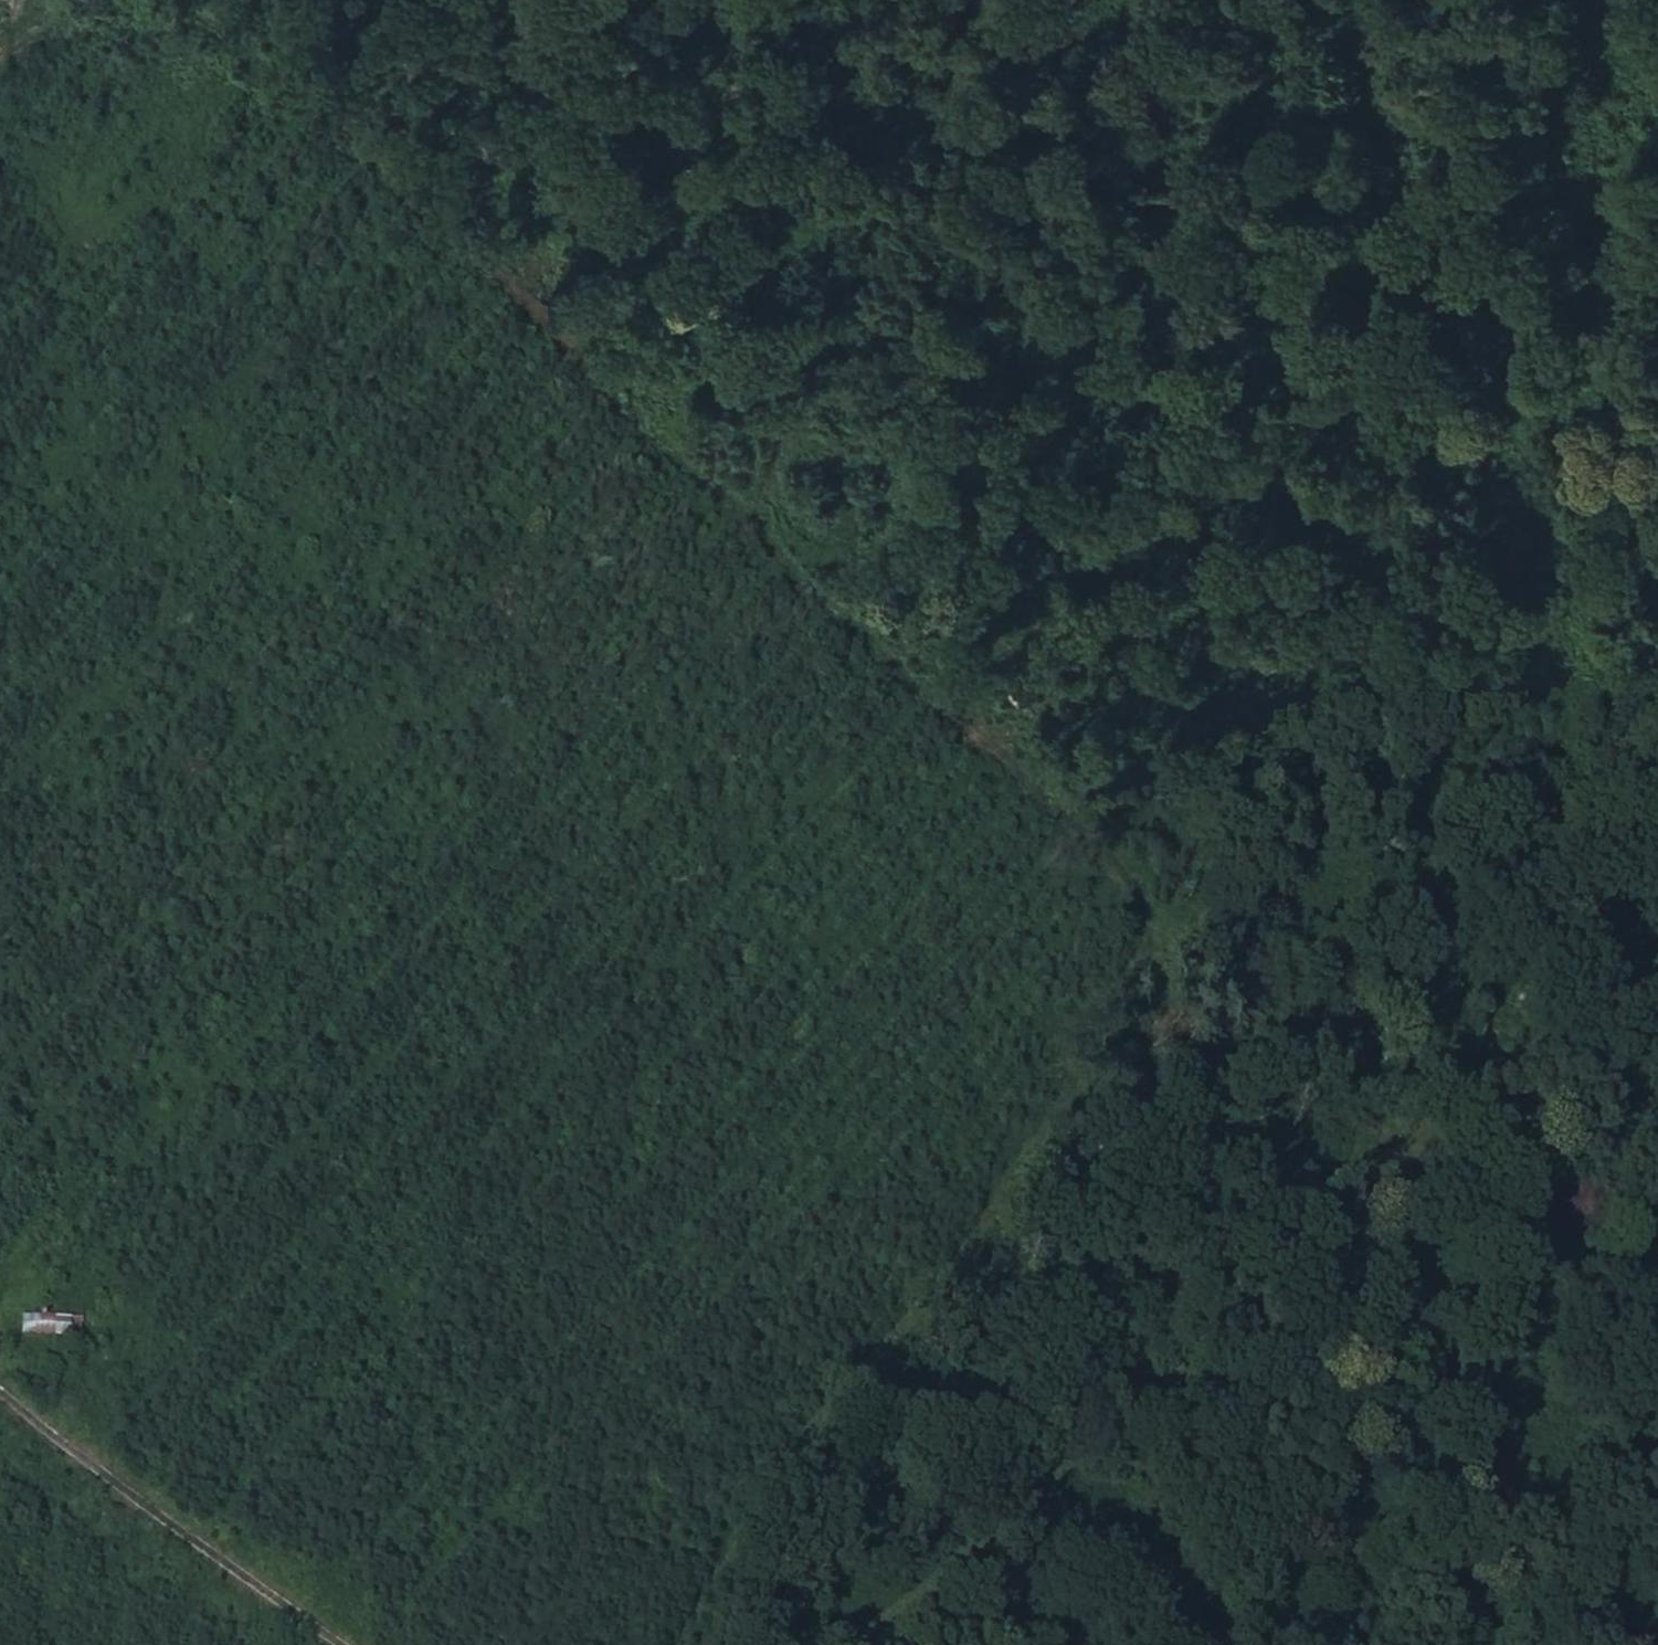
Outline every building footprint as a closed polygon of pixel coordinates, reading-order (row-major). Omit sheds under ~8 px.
[(78,1332),(79,1313),(19,1310),(18,1329),(78,1332)]
